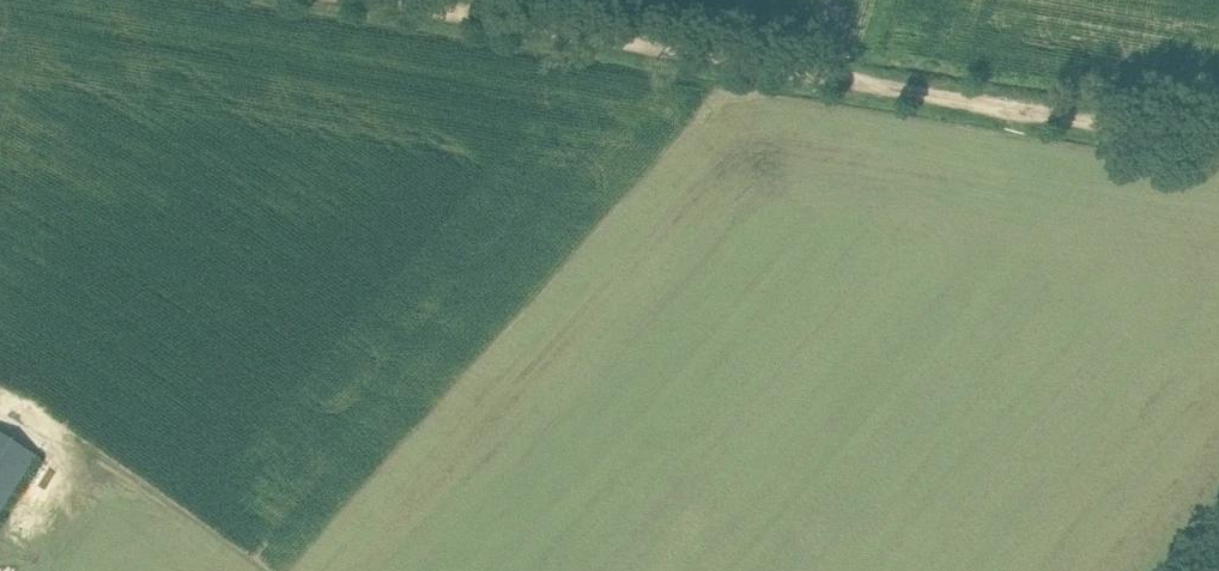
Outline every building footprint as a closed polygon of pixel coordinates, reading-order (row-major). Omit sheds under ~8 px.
[(37,457),(0,433),(0,514),(37,457)]
